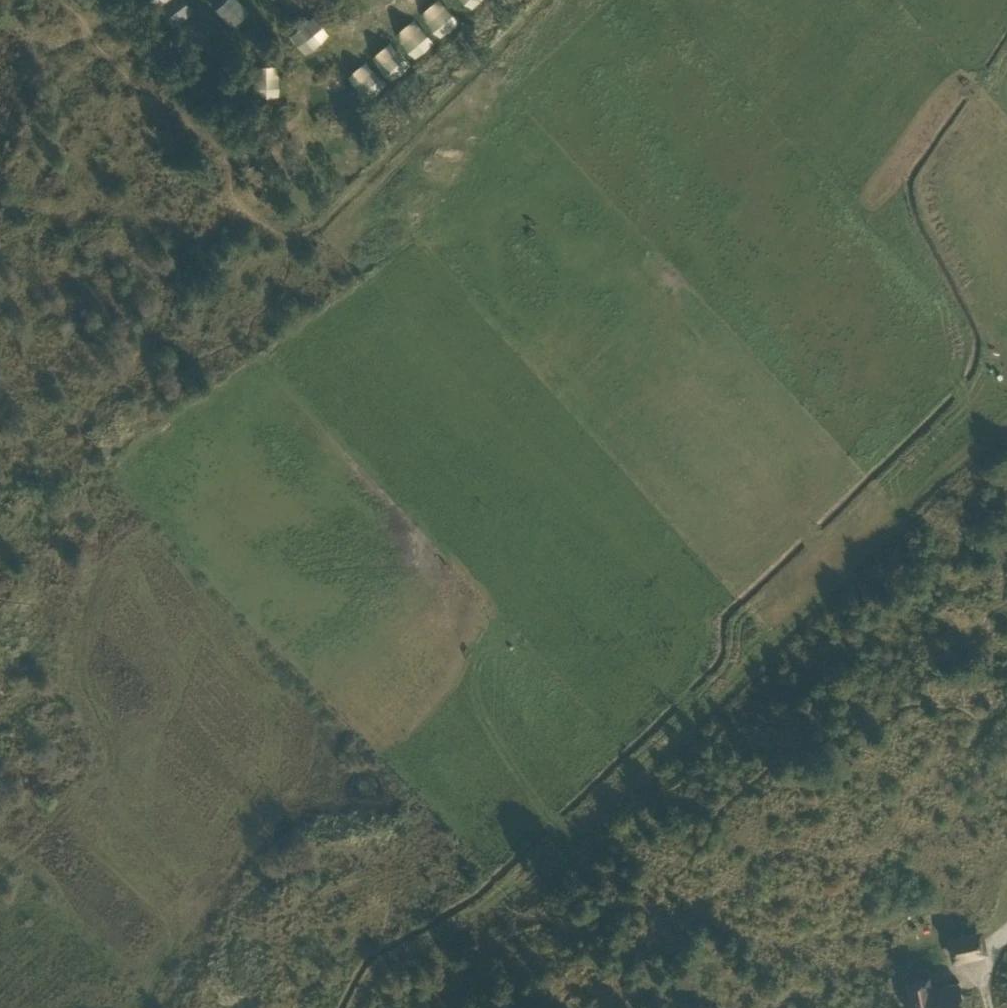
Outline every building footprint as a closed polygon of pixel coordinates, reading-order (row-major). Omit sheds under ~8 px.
[(984,929),(947,938),(952,963),(989,955),(984,929)] [(935,999),(930,975),(908,980),(913,1004),(914,1007),(965,1007),(960,983),(939,988),(941,998),(935,999)]
